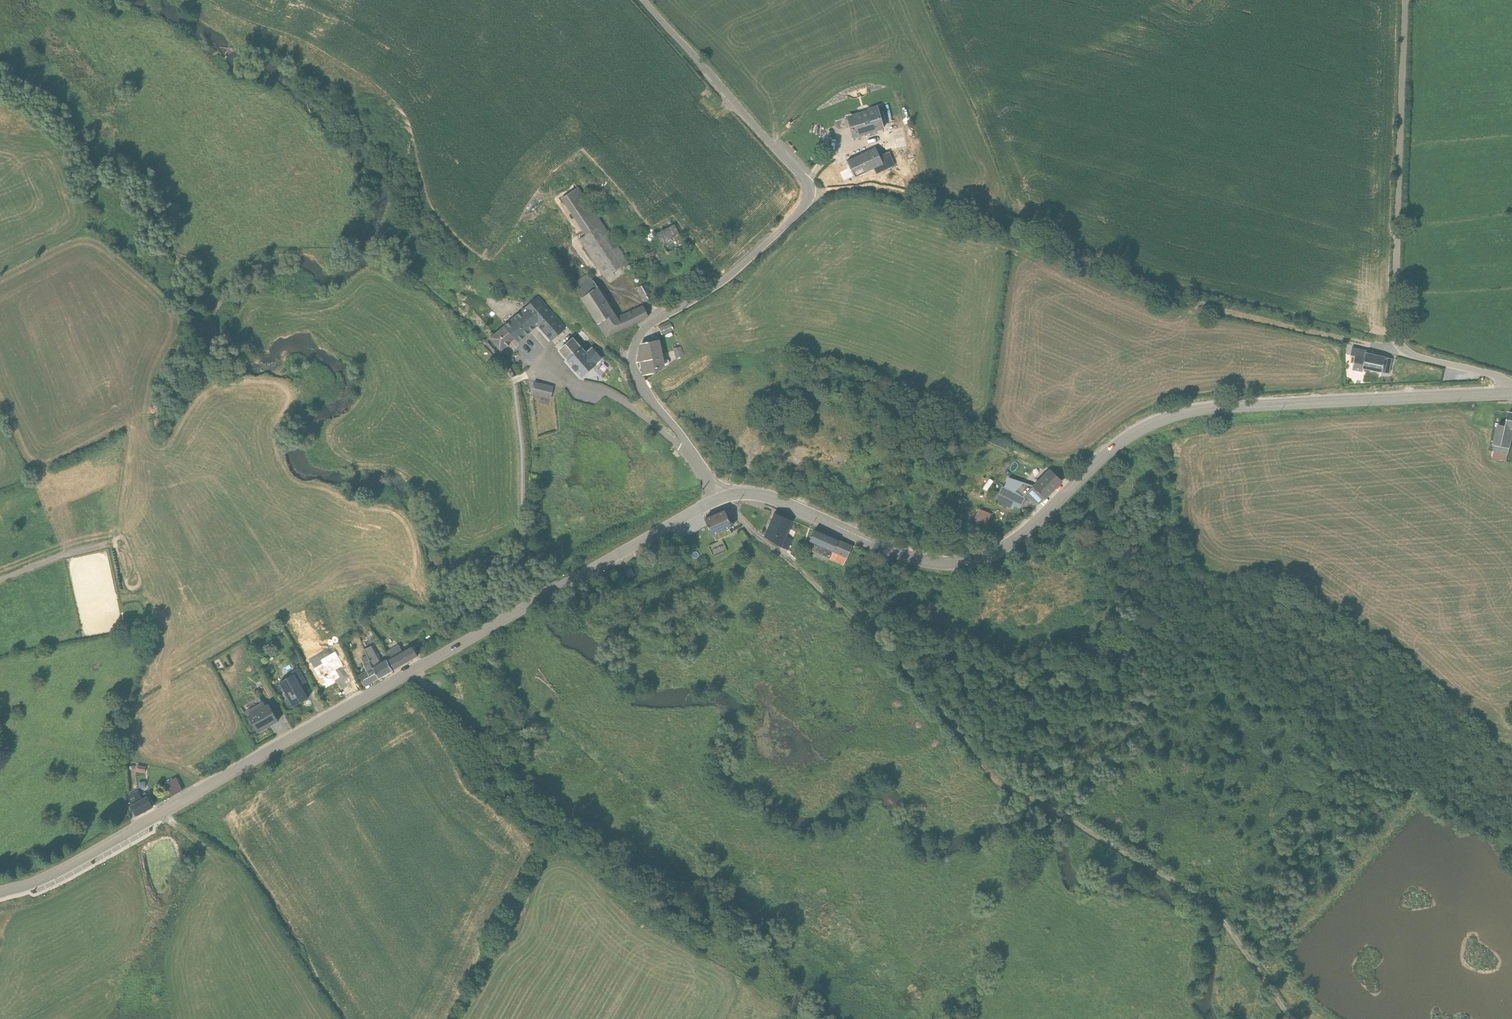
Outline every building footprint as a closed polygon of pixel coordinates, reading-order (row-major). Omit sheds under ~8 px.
[(846,116),(853,137),(884,128),(877,106),(846,116)] [(884,152),(890,165),(901,160),(895,147),(884,152)] [(838,170),(844,182),(880,164),(873,148),(845,162),(847,166),(838,170)] [(628,262),(601,222),(578,187),(561,198),(585,234),(580,238),(605,277),(628,262)] [(662,247),(645,255),(650,264),(667,256),(667,254),(685,245),(675,224),(656,233),(662,247)] [(597,287),(580,298),(605,336),(648,316),(645,306),(641,304),(617,316),(597,287)] [(551,342),(567,328),(539,294),(489,337),(500,350),(515,338),(518,342),(538,326),(551,342)] [(671,323),(659,328),(662,334),(673,329),(671,323)] [(597,364),(572,337),(557,351),(582,378),(597,364)] [(666,365),(659,339),(641,344),(637,361),(640,361),(643,374),(655,371),(666,365)] [(684,355),(680,346),(673,349),(677,358),(684,355)] [(1360,368),(1363,351),(1364,350),(1349,346),(1345,367),(1350,369),(1360,371),(1361,368),(1360,368)] [(1360,368),(1361,368),(1379,372),(1380,371),(1383,356),(1363,351),(1360,368)] [(1383,356),(1380,371),(1387,373),(1390,357),(1386,357),(1383,356)] [(537,382),(534,395),(551,398),(554,385),(537,382)] [(1492,457),(1507,460),(1510,447),(1511,447),(1511,444),(1511,411),(1510,410),(1506,425),(1499,423),(1494,443),(1496,444),(1492,457)] [(989,433),(986,439),(1004,449),(1009,443),(989,433)] [(1002,485),(995,499),(1011,508),(1013,504),(1019,507),(1025,497),(1038,504),(1059,481),(1049,468),(1032,485),(1010,474),(1005,486),(1002,485)] [(980,477),(967,473),(963,485),(975,490),(980,477)] [(990,512),(951,495),(945,507),(984,525),(990,512)] [(705,519),(708,524),(712,536),(732,527),(725,511),(705,519)] [(789,519),(774,511),(762,537),(785,547),(790,536),(783,533),(789,519)] [(813,530),(808,542),(832,552),(829,559),(844,565),(852,546),(832,538),(813,530)] [(632,569),(625,573),(629,580),(636,577),(632,569)] [(387,652),(391,658),(402,652),(398,645),(387,652)] [(373,667),(382,662),(372,646),(364,649),(373,667)] [(391,658),(389,659),(395,669),(417,656),(412,646),(402,652),(391,658)] [(358,674),(365,686),(379,677),(373,667),(366,654),(361,658),(366,669),(358,674)] [(382,662),(373,667),(379,677),(392,670),(386,659),(382,662)] [(308,682),(299,667),(293,670),(296,673),(302,686),(308,682)] [(296,673),(280,682),(293,706),(308,697),(302,686),(296,673)] [(263,707),(248,715),(257,732),(278,721),(269,704),(263,707)] [(176,776),(166,782),(173,795),(183,789),(176,776)] [(148,795),(131,803),(137,814),(154,806),(148,795)]
